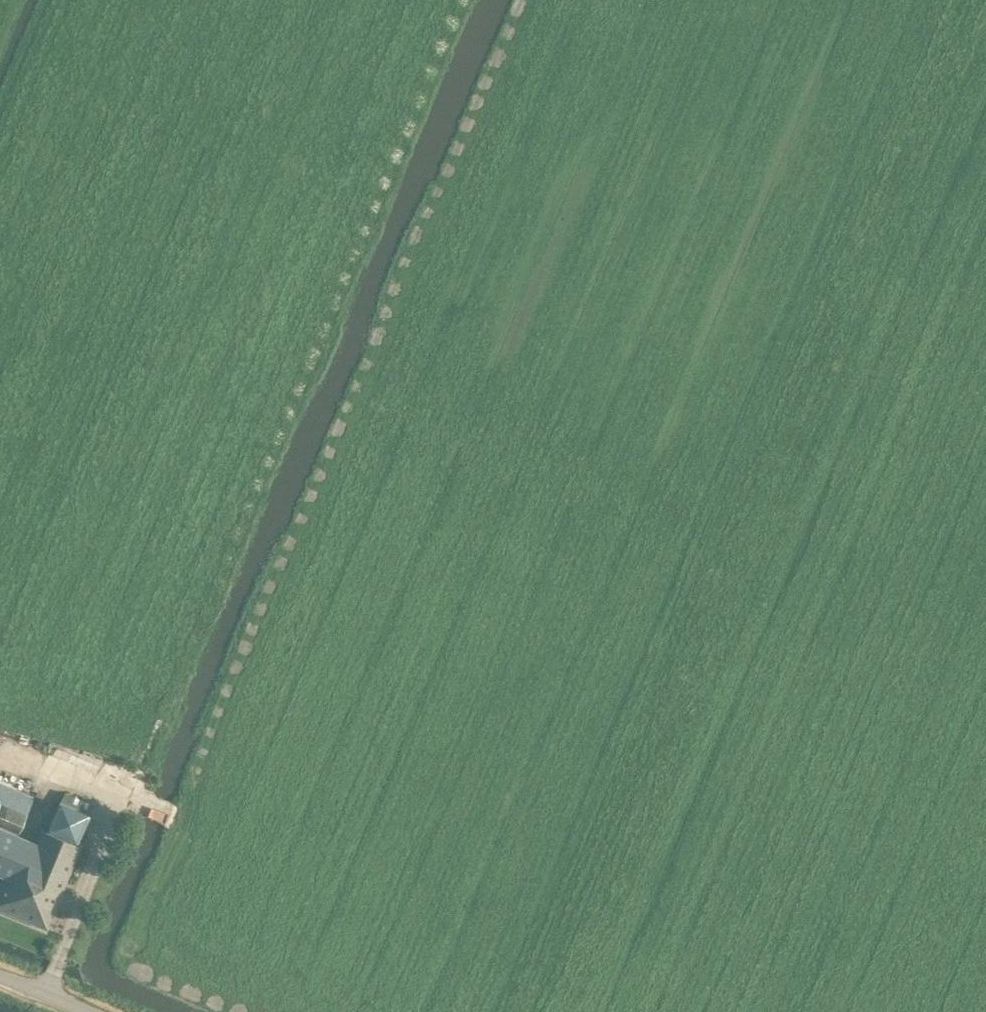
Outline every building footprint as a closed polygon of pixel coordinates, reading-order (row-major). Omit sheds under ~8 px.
[(4,877),(0,885),(0,910),(46,929),(56,905),(69,910),(75,896),(62,891),(80,846),(75,844),(88,814),(58,802),(46,832),(41,830),(35,843),(17,835),(34,797),(0,783),(0,875),(4,877)]
